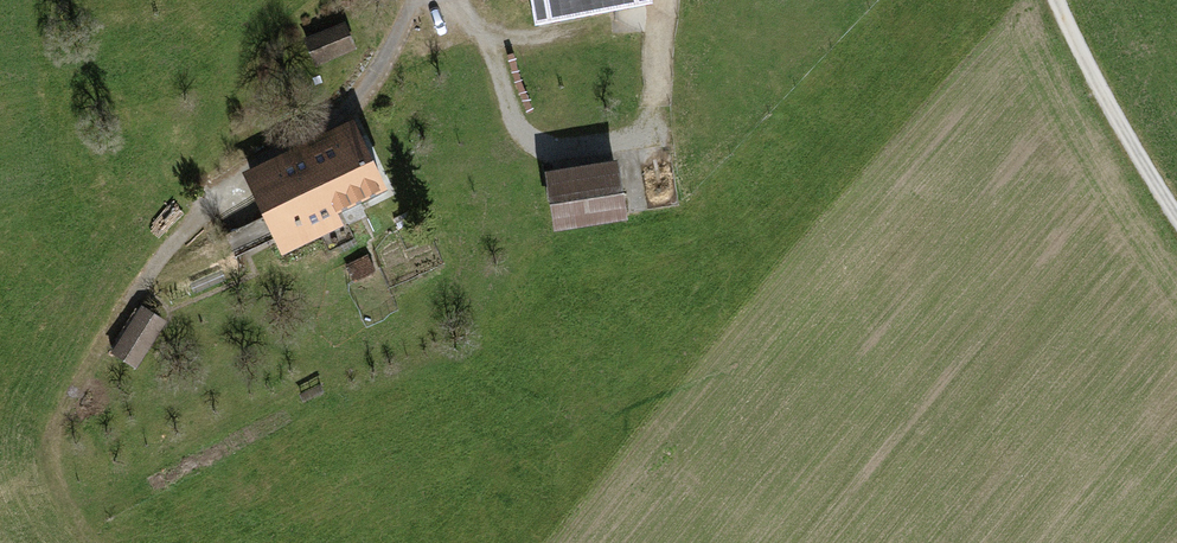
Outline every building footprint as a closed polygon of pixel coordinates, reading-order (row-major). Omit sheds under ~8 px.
[(539,21),(646,0),(534,0),(539,21)] [(345,21),(304,38),(316,67),(357,49),(345,21)] [(242,174),(282,256),(344,226),(338,215),(388,191),(354,120),(242,174)] [(619,160),(545,172),(555,232),(628,221),(619,160)] [(167,324),(141,306),(109,352),(135,370),(167,324)]
